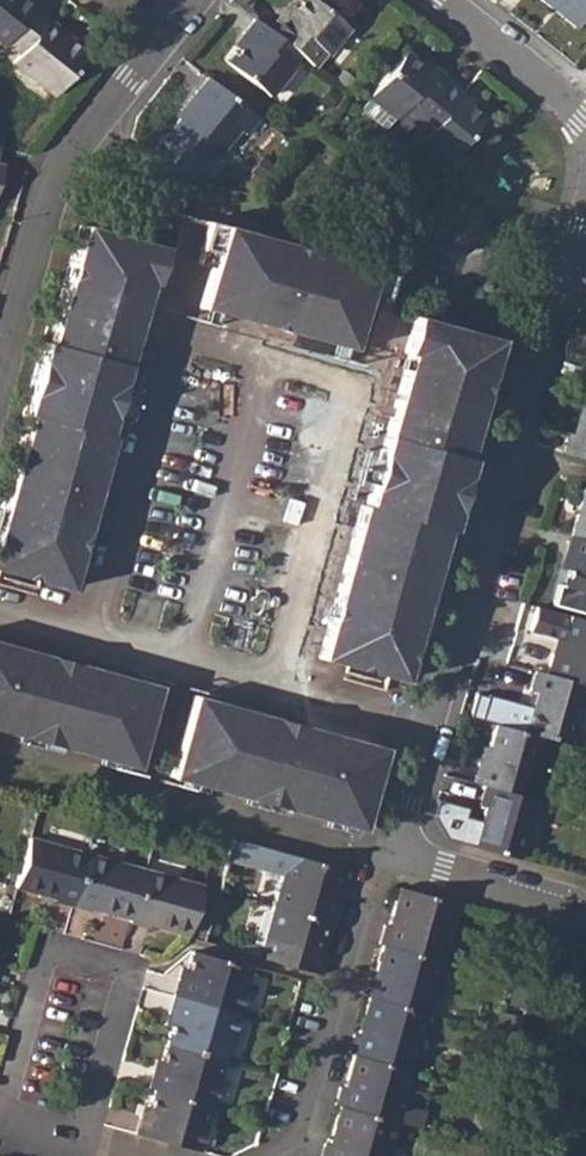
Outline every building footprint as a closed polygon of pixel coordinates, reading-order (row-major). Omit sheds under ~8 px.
[(2,44),(5,41),(31,7),(35,3),(30,0),(0,0),(0,43),(2,44)] [(268,30),(299,56),(313,67),(323,56),(325,57),(347,30),(310,0),(300,0),(293,10),(284,21),(278,18),(268,30)] [(573,28),(585,11),(585,0),(539,0),(573,28)] [(31,7),(5,41),(16,50),(9,60),(49,91),(80,52),(55,31),(57,29),(31,7)] [(247,39),(238,51),(226,65),(268,98),(291,72),(288,69),(299,56),(268,30),(254,20),(242,35),(247,39)] [(400,115),(412,125),(447,82),(434,72),(430,76),(418,66),(404,56),(370,98),(397,119),(400,115)] [(258,120),(207,78),(194,94),(197,97),(165,136),(151,153),(165,165),(165,170),(193,178),(202,166),(213,152),(218,156),(237,132),(243,137),(258,120)] [(447,82),(412,125),(426,137),(423,140),(449,161),(482,119),(470,108),(457,98),(460,93),(447,82)] [(224,223),(213,262),(202,302),(353,342),(363,305),(375,264),(224,223)] [(22,414),(29,416),(0,517),(0,571),(68,590),(110,437),(105,436),(148,283),(154,285),(164,248),(144,242),(110,233),(100,230),(83,226),(49,343),(43,342),(22,414)] [(475,331),(433,320),(416,314),(405,351),(409,352),(367,507),(362,506),(320,656),(400,679),(443,527),(448,529),(469,456),(463,454),(496,338),(475,331)] [(565,452),(585,458),(585,391),(574,432),(570,431),(565,452)] [(569,536),(585,540),(585,463),(569,536)] [(565,553),(571,555),(567,569),(563,587),(558,586),(552,610),(585,619),(585,540),(569,536),(565,553)] [(544,671),(584,681),(585,682),(585,618),(566,613),(552,610),(534,605),(528,629),(559,637),(556,651),(549,650),(544,671)] [(134,765),(156,685),(0,643),(0,727),(134,765)] [(533,689),(523,730),(537,733),(568,741),(584,681),(544,671),(532,668),(527,687),(533,689)] [(192,695),(170,775),(359,828),(381,747),(192,695)] [(476,761),(472,780),(484,783),(522,793),(537,733),(523,730),(493,722),(482,762),(476,761)] [(484,806),(475,845),(519,857),(534,796),(522,793),(484,783),(478,805),(484,806)] [(21,867),(15,886),(55,898),(54,902),(71,907),(86,854),(29,837),(21,867)] [(283,876),(274,906),(330,922),(335,923),(340,902),(336,901),(344,869),(289,854),(232,838),(226,860),(283,876)] [(86,854),(71,907),(91,913),(92,908),(129,918),(143,870),(86,854)] [(129,918),(128,921),(147,926),(148,923),(187,935),(201,886),(143,870),(129,918)] [(385,924),(379,944),(385,945),(442,960),(458,903),(401,887),(390,925),(385,924)] [(274,906),(260,958),(321,974),(326,956),(321,954),(330,922),(274,906)] [(371,976),(366,995),(370,996),(428,1012),(442,960),(385,945),(377,977),(371,976)] [(179,979),(174,995),(175,996),(242,1014),(255,969),(191,950),(183,980),(179,979)] [(173,1013),(165,1042),(228,1060),(242,1014),(175,996),(174,995),(170,1011),(173,1013)] [(355,1031),(350,1052),(355,1053),(412,1069),(428,1012),(370,996),(361,1032),(355,1031)] [(154,1069),(148,1087),(152,1088),(214,1106),(228,1060),(165,1042),(157,1070),(154,1069)] [(412,1069),(355,1053),(346,1085),(341,1084),(335,1104),(340,1105),(398,1122),(421,1128),(426,1111),(403,1105),(412,1069)] [(140,1116),(135,1132),(201,1151),(214,1106),(152,1088),(144,1117),(140,1116)] [(321,1155),(388,1155),(398,1122),(340,1105),(330,1143),(325,1141),(321,1155)]
